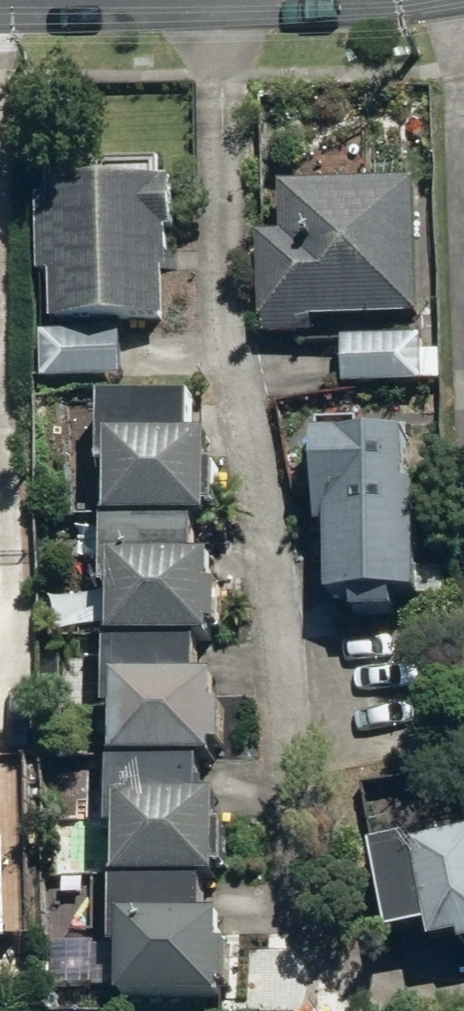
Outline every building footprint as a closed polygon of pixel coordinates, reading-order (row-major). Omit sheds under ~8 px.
[(54,274),(55,323),(174,322),(172,232),(177,231),(176,179),(53,181),(53,196),(42,197),(43,274),(54,274)] [(285,235),(262,236),(264,336),(317,335),(316,319),(426,317),(423,182),(284,185),(285,235)] [(115,468),(114,520),(201,522),(214,522),(215,436),(198,436),(199,399),(107,397),(105,468),(115,468)] [(333,525),(334,598),(425,598),(424,487),(414,487),(413,436),(322,437),(323,525),(333,525)] [(200,557),(201,522),(114,520),(112,589),(117,589),(116,639),(203,641),(217,641),(217,629),(227,629),(228,586),(218,586),(219,557),(200,557)] [(203,678),(203,641),(116,639),(114,713),(122,713),(121,759),(207,761),(219,761),(219,748),(230,749),(230,705),(221,705),(221,679),(203,678)] [(206,797),(207,761),(121,759),(116,759),(115,827),(123,828),(122,880),(209,881),(224,882),(225,798),(206,797)] [(448,841),(447,834),(377,848),(394,937),(436,929),(439,946),(463,941),(463,838),(448,841)] [(208,918),(209,881),(122,880),(119,880),(117,950),(127,950),(126,999),(227,1001),(227,987),(235,987),(236,946),(228,946),(229,919),(208,918)]
